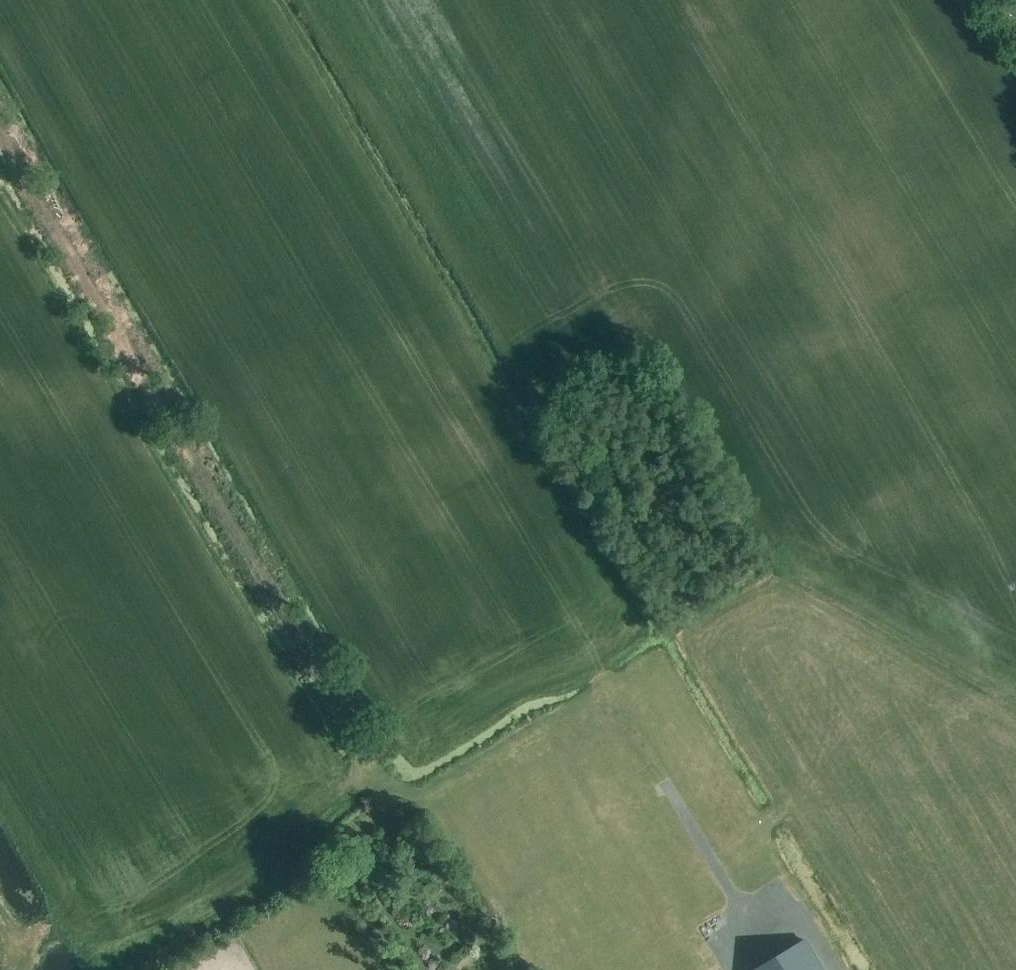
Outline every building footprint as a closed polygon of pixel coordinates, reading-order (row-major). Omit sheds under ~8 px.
[(820,969),(804,942),(757,969),(821,969),(820,969)]
